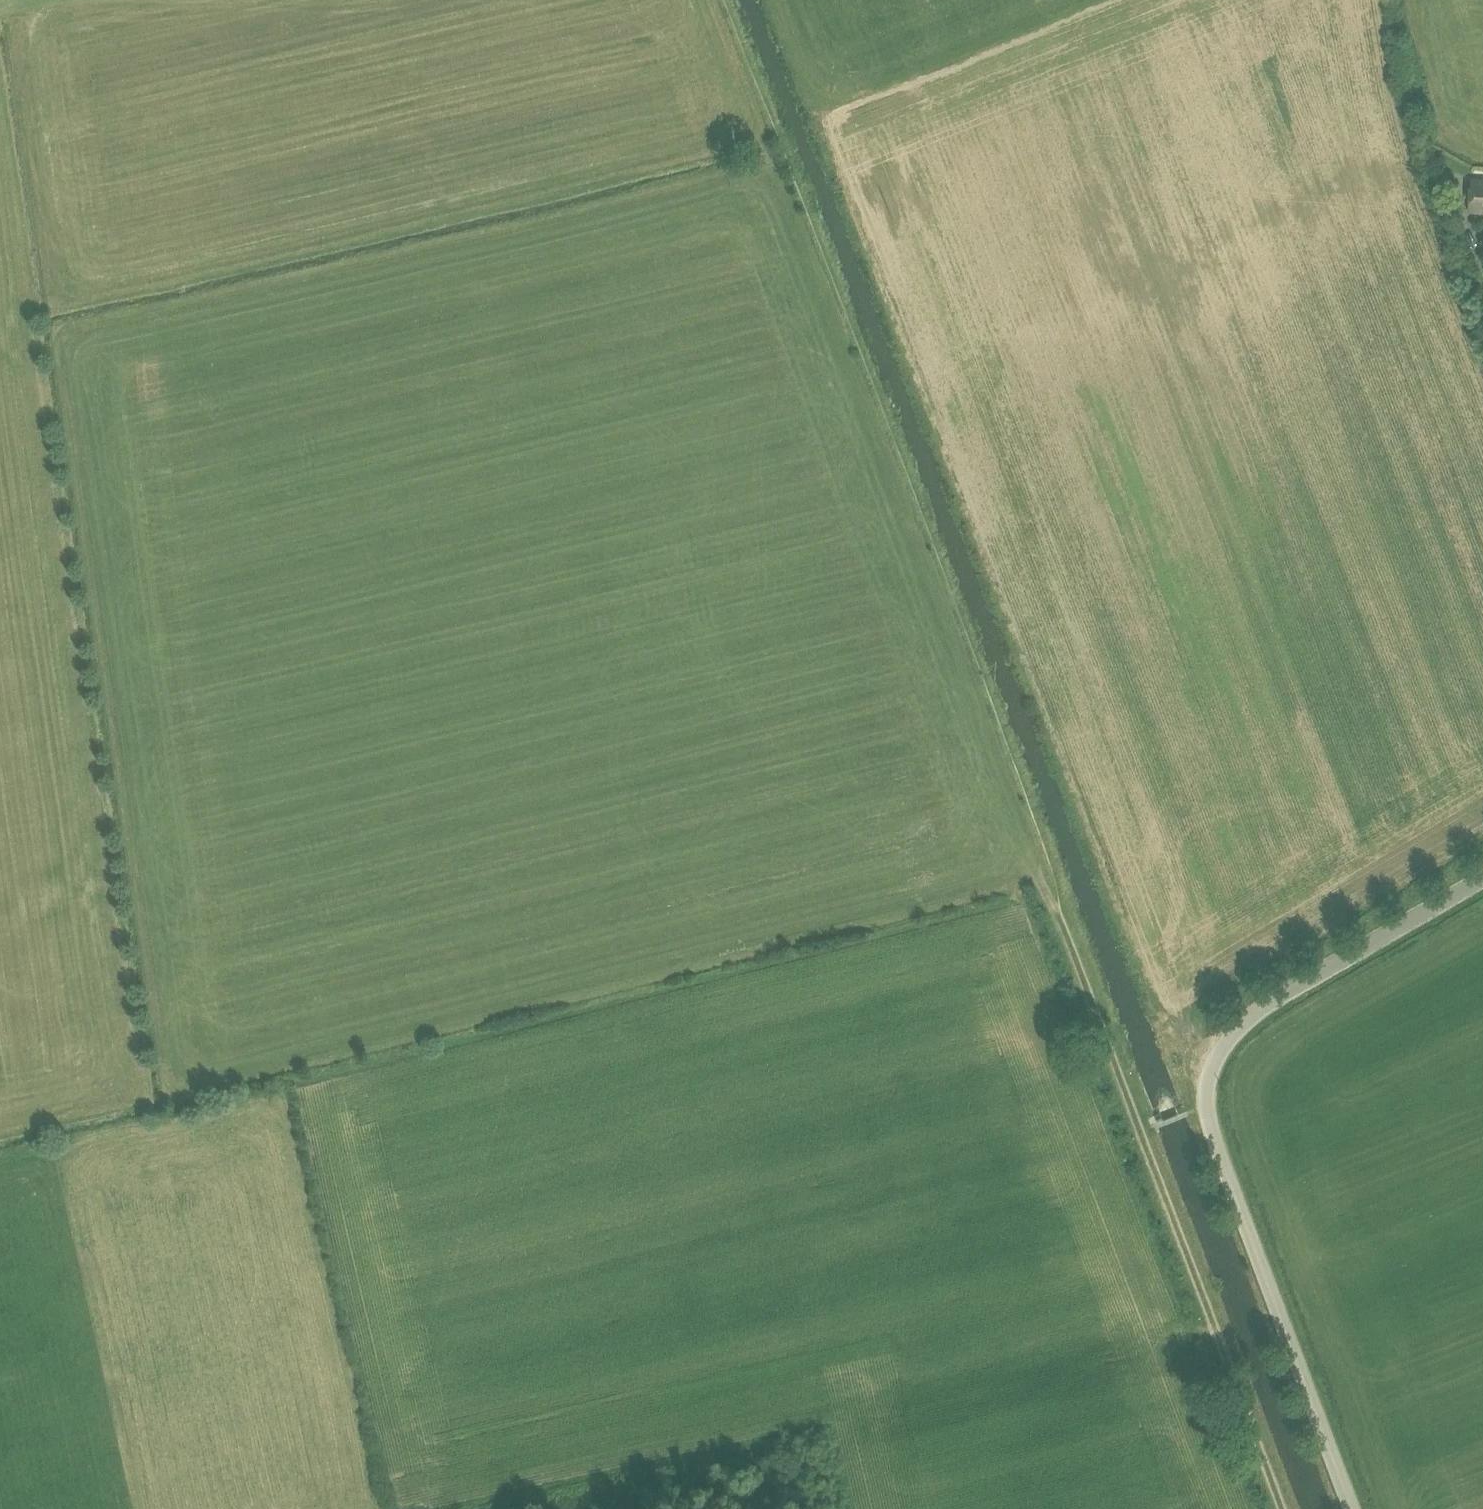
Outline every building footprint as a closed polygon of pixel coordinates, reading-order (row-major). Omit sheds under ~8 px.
[(1474,179),(1472,213),(1482,214),(1482,179),(1474,179)]
